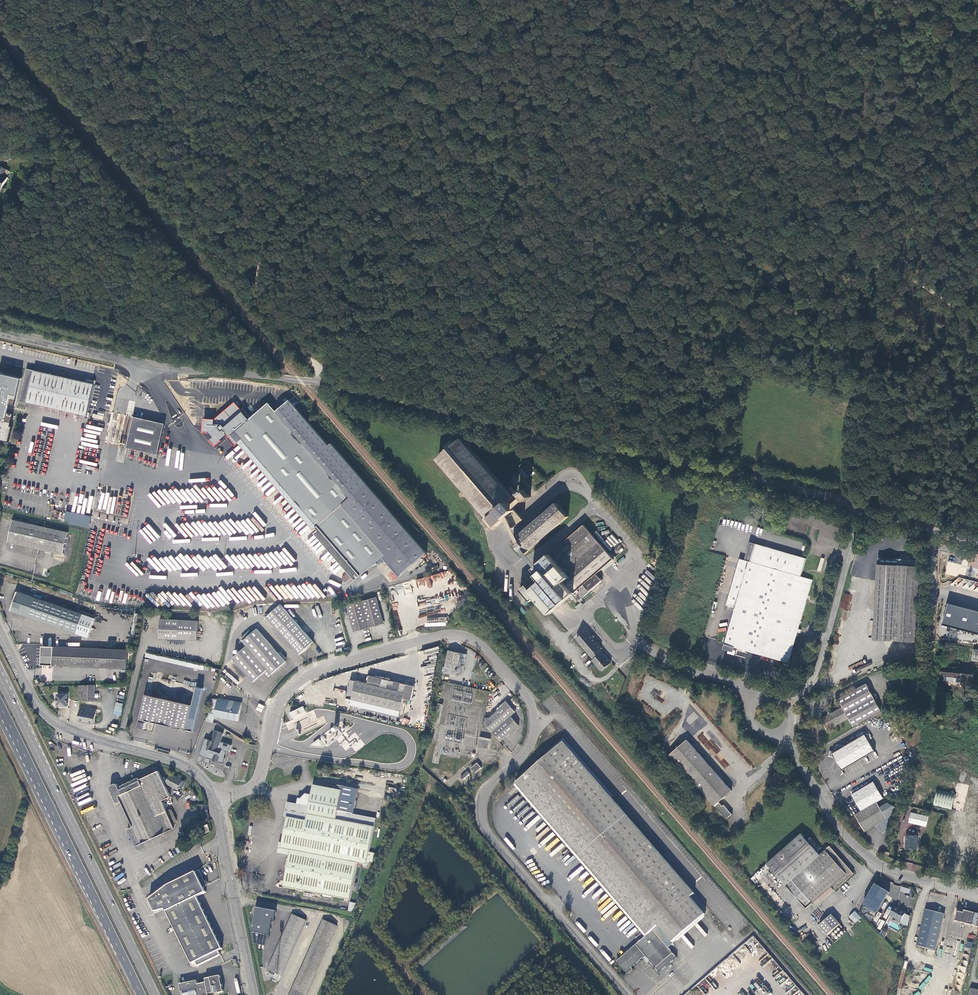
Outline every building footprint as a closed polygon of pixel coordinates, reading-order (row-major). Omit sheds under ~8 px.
[(8,178),(5,176),(6,174),(8,176),(10,172),(8,170),(8,169),(1,165),(0,167),(0,189),(1,190),(8,178)] [(88,416),(95,385),(27,369),(20,401),(88,416)] [(14,406),(21,378),(0,373),(0,385),(1,385),(0,391),(0,413),(3,414),(3,412),(6,404),(14,406)] [(292,399),(278,411),(271,402),(270,403),(352,498),(343,505),(387,555),(404,575),(429,554),(334,443),(332,445),(292,399)] [(352,498),(270,403),(265,407),(262,409),(250,420),(244,412),(226,427),(224,425),(216,424),(216,420),(215,420),(205,419),(204,432),(210,433),(214,438),(211,440),(216,446),(223,441),(222,440),(229,435),(230,437),(233,436),(237,433),(243,440),(318,527),(321,530),(362,577),(383,559),(387,555),(343,505),(352,498)] [(236,403),(215,420),(216,420),(216,424),(224,425),(226,427),(244,412),(236,403)] [(14,417),(9,416),(10,414),(3,412),(3,414),(0,413),(0,421),(1,421),(0,426),(0,441),(10,443),(13,428),(12,427),(14,417)] [(159,455),(166,424),(135,417),(128,448),(159,455)] [(240,443),(243,440),(237,433),(233,436),(240,443)] [(235,447),(240,443),(233,436),(230,437),(228,439),(235,447)] [(517,500),(463,437),(455,444),(451,439),(444,445),(448,450),(439,457),(488,515),(495,523),(498,526),(507,518),(513,525),(515,527),(524,519),(522,517),(516,510),(521,505),(520,503),(524,499),(526,501),(531,497),(524,488),(519,493),(522,496),(517,500)] [(314,530),(316,528),(318,527),(243,440),(240,443),(314,530)] [(570,516),(558,502),(513,541),(517,545),(515,547),(519,552),(521,550),(525,554),(570,516)] [(68,520),(68,524),(78,526),(78,527),(89,529),(91,516),(65,511),(64,520),(68,520)] [(491,527),(495,523),(488,515),(484,518),(491,527)] [(69,534),(14,521),(9,543),(39,550),(63,556),(69,534)] [(615,559),(585,524),(534,569),(544,581),(532,591),(537,597),(552,613),(574,595),(579,601),(604,580),(598,573),(615,559)] [(356,581),(362,577),(321,530),(319,532),(316,535),(356,581)] [(790,662),(799,631),(801,626),(814,578),(804,575),(810,557),(806,556),(803,558),(766,547),(765,544),(758,542),(753,561),(751,561),(748,560),(742,558),(740,565),(742,565),(741,572),(738,572),(729,605),(736,607),(727,644),(790,662)] [(806,556),(765,544),(766,547),(803,558),(806,556)] [(383,559),(400,578),(404,575),(387,555),(383,559)] [(917,640),(919,597),(920,584),(921,565),(879,563),(875,638),(917,640)] [(393,581),(397,577),(392,572),(388,575),(393,581)] [(532,601),(537,597),(532,591),(527,585),(522,590),(532,601)] [(89,639),(96,620),(18,593),(12,612),(89,639)] [(384,624),(377,597),(348,606),(355,632),(384,624)] [(942,623),(977,633),(977,611),(948,603),(942,623)] [(281,604),(267,616),(300,655),(315,643),(281,604)] [(198,623),(161,620),(159,639),(197,641),(198,623)] [(287,662),(258,629),(244,642),(248,646),(233,659),(254,682),(268,670),(273,675),(287,662)] [(602,648),(588,631),(578,640),(595,659),(594,660),(603,671),(613,663),(601,649),(602,648)] [(128,669),(128,651),(73,648),(43,647),(42,666),(46,666),(46,669),(52,669),(52,666),(128,669)] [(467,655),(450,651),(447,664),(459,666),(462,664),(466,665),(467,655)] [(941,677),(974,680),(974,671),(968,670),(968,666),(955,665),(955,668),(942,667),(941,677)] [(908,674),(894,672),(892,681),(906,683),(908,674)] [(371,677),(369,684),(406,693),(407,685),(371,677)] [(348,699),(353,700),(357,682),(352,681),(348,699)] [(369,684),(357,682),(353,700),(401,711),(406,693),(369,684)] [(883,710),(868,683),(841,698),(846,708),(841,710),(840,708),(822,718),(828,729),(846,719),(845,718),(850,715),(855,725),(883,710)] [(95,701),(95,685),(79,685),(78,697),(78,701),(95,701)] [(57,694),(57,706),(67,706),(67,702),(66,702),(66,697),(67,697),(67,693),(57,694)] [(194,706),(146,696),(138,729),(144,730),(146,722),(188,731),(194,706)] [(212,701),(208,721),(214,723),(215,718),(240,722),(242,703),(219,699),(218,703),(212,701)] [(400,716),(401,711),(353,700),(352,705),(400,716)] [(258,703),(256,710),(262,712),(264,706),(258,703)] [(491,718),(486,717),(485,722),(502,742),(520,726),(512,716),(517,712),(509,703),(491,718)] [(77,720),(94,724),(97,711),(80,706),(77,720)] [(303,706),(290,712),(292,717),(306,711),(303,706)] [(200,756),(224,764),(226,759),(225,758),(227,752),(230,753),(233,746),(222,742),(225,734),(216,731),(213,741),(206,739),(200,756)] [(712,753),(716,749),(702,734),(698,738),(712,753)] [(842,770),(875,751),(866,734),(837,751),(830,749),(828,756),(835,757),(835,756),(838,758),(838,760),(837,760),(842,770)] [(488,748),(489,738),(479,737),(478,747),(488,748)] [(733,791),(688,740),(671,754),(716,805),(717,804),(719,807),(718,808),(721,811),(722,810),(726,815),(729,812),(720,802),(733,791)] [(695,893),(565,742),(517,784),(647,935),(618,961),(629,974),(634,969),(632,967),(646,955),(647,957),(660,972),(677,957),(668,946),(706,914),(691,897),(695,893)] [(481,768),(478,763),(472,768),(476,773),(481,768)] [(780,780),(788,773),(782,767),(774,774),(780,780)] [(471,775),(468,771),(461,777),(463,780),(471,775)] [(170,798),(166,788),(164,783),(158,772),(140,780),(119,790),(118,787),(117,786),(115,784),(110,786),(110,789),(116,802),(119,803),(122,802),(133,828),(128,830),(130,835),(128,835),(130,841),(130,842),(130,843),(131,844),(132,844),(134,843),(136,847),(141,845),(164,834),(175,829),(167,812),(162,802),(170,798)] [(186,783),(171,775),(166,784),(178,791),(180,787),(183,789),(186,783)] [(138,778),(118,787),(119,790),(140,780),(138,778)] [(853,794),(863,810),(877,801),(885,797),(875,781),(853,794)] [(338,785),(337,790),(342,791),(343,791),(340,808),(339,812),(344,813),(353,814),(359,789),(338,785)] [(314,786),(313,790),(312,795),(307,794),(305,795),(301,799),(301,803),(300,806),(288,803),(285,817),(288,818),(282,850),(291,852),(286,879),(285,882),(284,888),(351,901),(359,864),(368,867),(369,861),(373,862),(375,853),(370,852),(375,828),(362,825),(363,817),(353,814),(344,813),(339,812),(340,808),(343,791),(342,791),(337,790),(332,789),(314,786)] [(952,809),(956,792),(938,788),(934,804),(952,809)] [(880,806),(877,801),(863,810),(856,814),(866,831),(876,825),(880,832),(890,828),(897,810),(888,801),(880,806)] [(170,810),(167,812),(175,829),(177,822),(172,811),(170,810)] [(910,821),(927,825),(930,815),(912,811),(910,821)] [(820,854),(801,832),(768,862),(787,885),(793,880),(813,902),(819,897),(832,885),(835,888),(836,889),(854,873),(830,845),(820,854)] [(918,848),(918,835),(907,835),(907,848),(918,848)] [(906,863),(904,869),(917,872),(918,865),(906,863)] [(149,901),(156,913),(166,911),(192,965),(196,963),(198,967),(221,956),(219,952),(223,950),(197,898),(206,894),(196,873),(168,887),(149,901)] [(378,875),(369,896),(380,901),(384,892),(380,891),(386,878),(378,875)] [(807,907),(813,902),(793,880),(787,885),(807,907)] [(863,904),(877,913),(890,892),(876,884),(863,904)] [(821,900),(835,888),(832,885),(819,897),(821,900)] [(902,920),(907,911),(896,906),(891,914),(902,920)] [(277,911),(256,907),(252,928),(254,933),(256,944),(265,945),(266,935),(270,935),(272,920),(274,921),(277,911)] [(977,925),(977,912),(965,908),(964,911),(962,910),(958,914),(956,920),(977,925)] [(936,950),(945,913),(927,909),(918,945),(936,950)] [(855,910),(848,916),(855,923),(861,917),(855,910)] [(282,975),(307,921),(292,914),(268,969),(282,975)] [(828,934),(840,924),(832,914),(820,925),(828,934)] [(337,926),(323,920),(290,994),(307,994),(337,926)] [(219,993),(219,994),(224,993),(220,977),(205,980),(206,984),(198,986),(197,982),(179,986),(181,994),(184,993),(184,994),(210,994),(219,993)]
